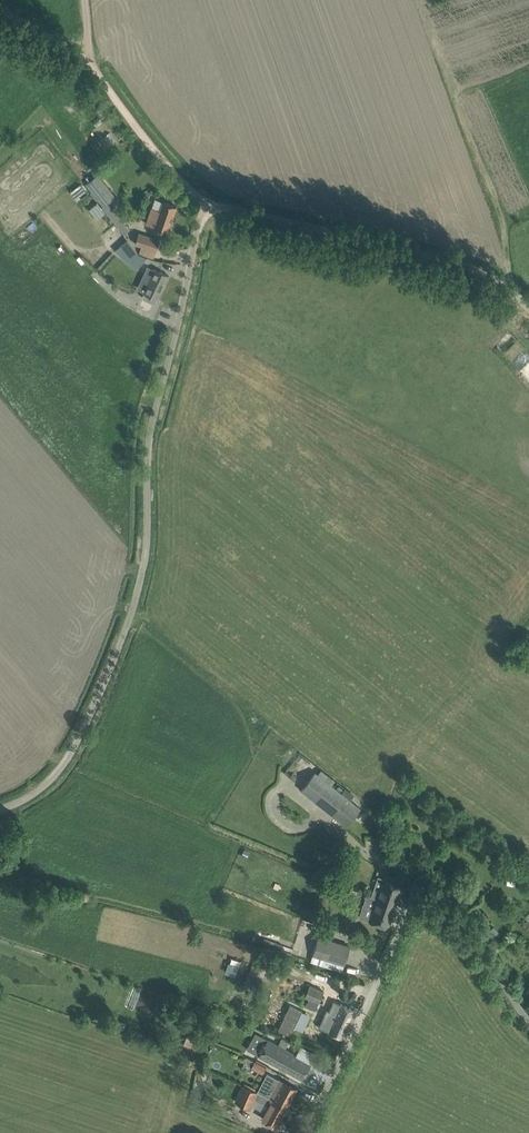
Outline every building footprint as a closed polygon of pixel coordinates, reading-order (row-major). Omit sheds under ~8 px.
[(99,173),(86,183),(102,206),(115,197),(99,173)] [(81,183),(71,191),(78,200),(88,191),(81,183)] [(146,224),(157,227),(167,231),(168,229),(170,229),(172,224),(170,223),(176,206),(163,201),(160,210),(152,207),(146,224)] [(159,240),(138,233),(135,244),(156,250),(159,240)] [(147,256),(138,253),(127,239),(114,249),(122,259),(137,269),(147,257),(147,256)] [(168,276),(158,271),(153,269),(143,291),(157,298),(168,276)] [(315,772),(301,790),(346,825),(360,808),(315,772)] [(396,905),(404,882),(384,875),(377,894),(383,896),(382,900),(384,900),(385,899),(388,900),(388,902),(396,905)] [(388,928),(390,923),(396,905),(388,902),(388,900),(385,899),(384,900),(382,900),(383,896),(377,894),(368,921),(388,928)] [(344,964),(349,947),(318,937),(312,954),(344,964)] [(318,1002),(323,991),(308,985),(303,996),(308,998),(318,1002)] [(356,1011),(346,1007),(339,1004),(335,1014),(331,1012),(329,1017),(327,1015),(321,1028),(344,1039),(357,1011),(356,1011)] [(311,1063),(301,1057),(262,1037),(254,1052),(277,1065),(302,1079),(311,1063)] [(254,1061),(251,1067),(263,1073),(266,1067),(254,1061)] [(204,1070),(196,1072),(199,1079),(206,1077),(204,1070)] [(297,1089),(287,1084),(278,1079),(269,1097),(251,1089),(287,1108),(297,1089)] [(262,1119),(267,1121),(277,1127),(287,1108),(251,1089),(241,1084),(241,1085),(236,1083),(233,1088),(238,1091),(234,1100),(251,1108),(255,1098),(269,1106),(262,1119)]
